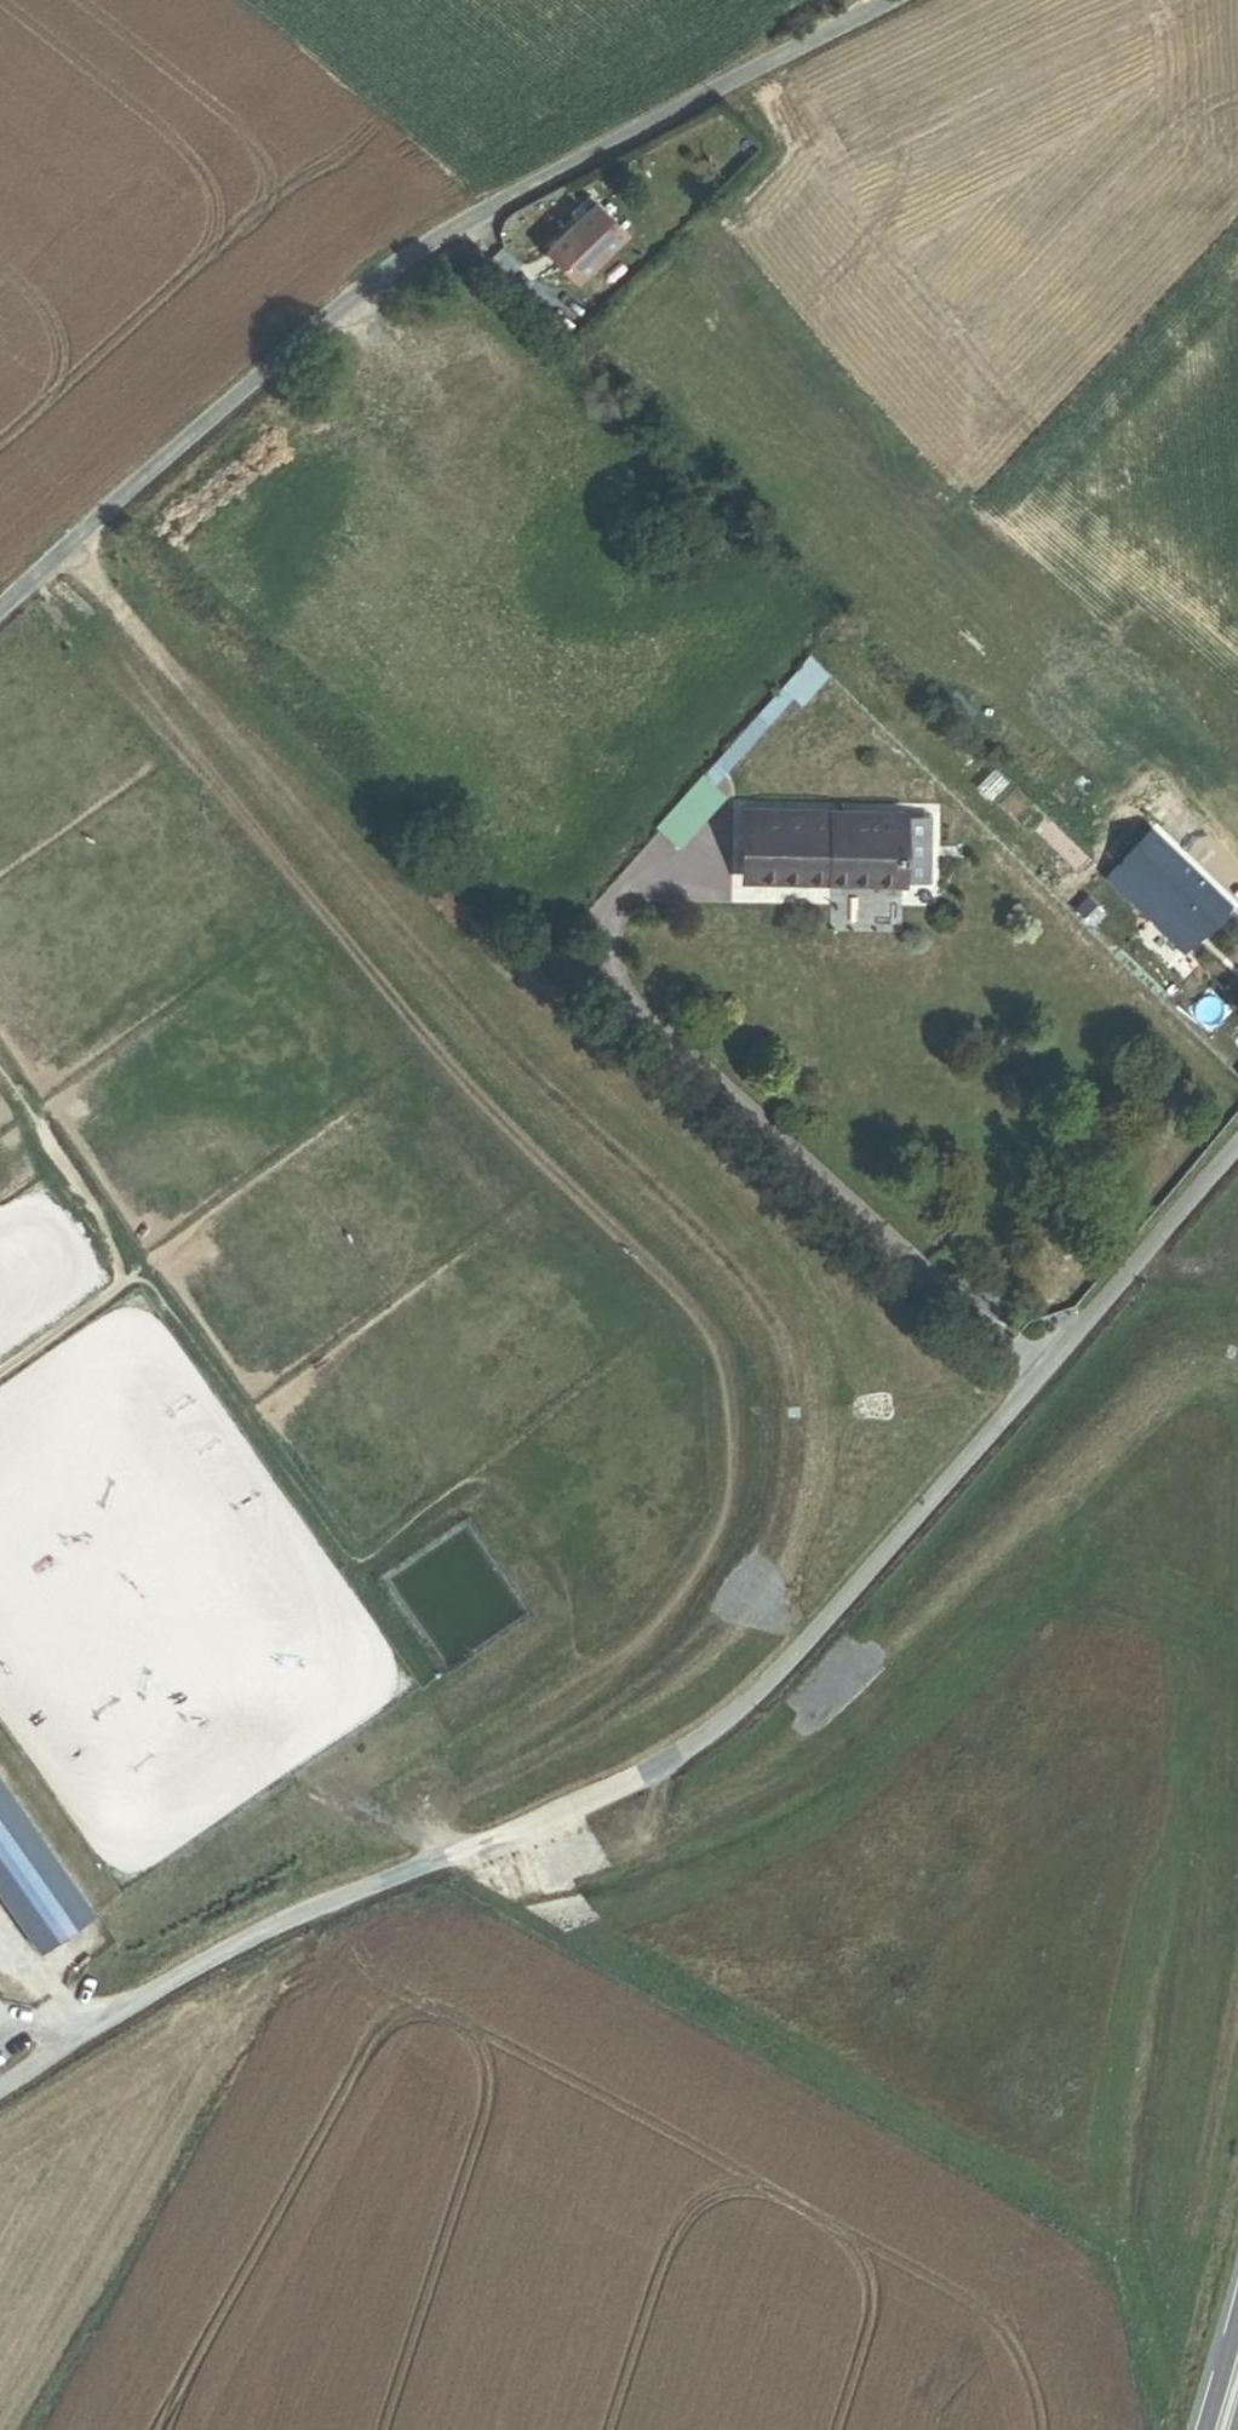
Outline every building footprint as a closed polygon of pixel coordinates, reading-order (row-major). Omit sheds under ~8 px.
[(622,237),(585,203),(576,214),(585,222),(558,250),(586,276),(622,237)] [(774,724),(798,697),(786,686),(762,713),(774,724)] [(727,750),(742,763),(768,733),(753,721),(727,750)] [(842,882),(907,883),(907,813),(754,811),(753,866),(842,867),(842,882)] [(907,883),(937,883),(938,814),(907,813),(907,883)] [(1187,953),(1231,907),(1154,832),(1109,878),(1187,953)] [(753,881),(842,882),(842,867),(753,866),(753,881)] [(0,1774),(0,1892),(42,1953),(98,1914),(0,1774)]
